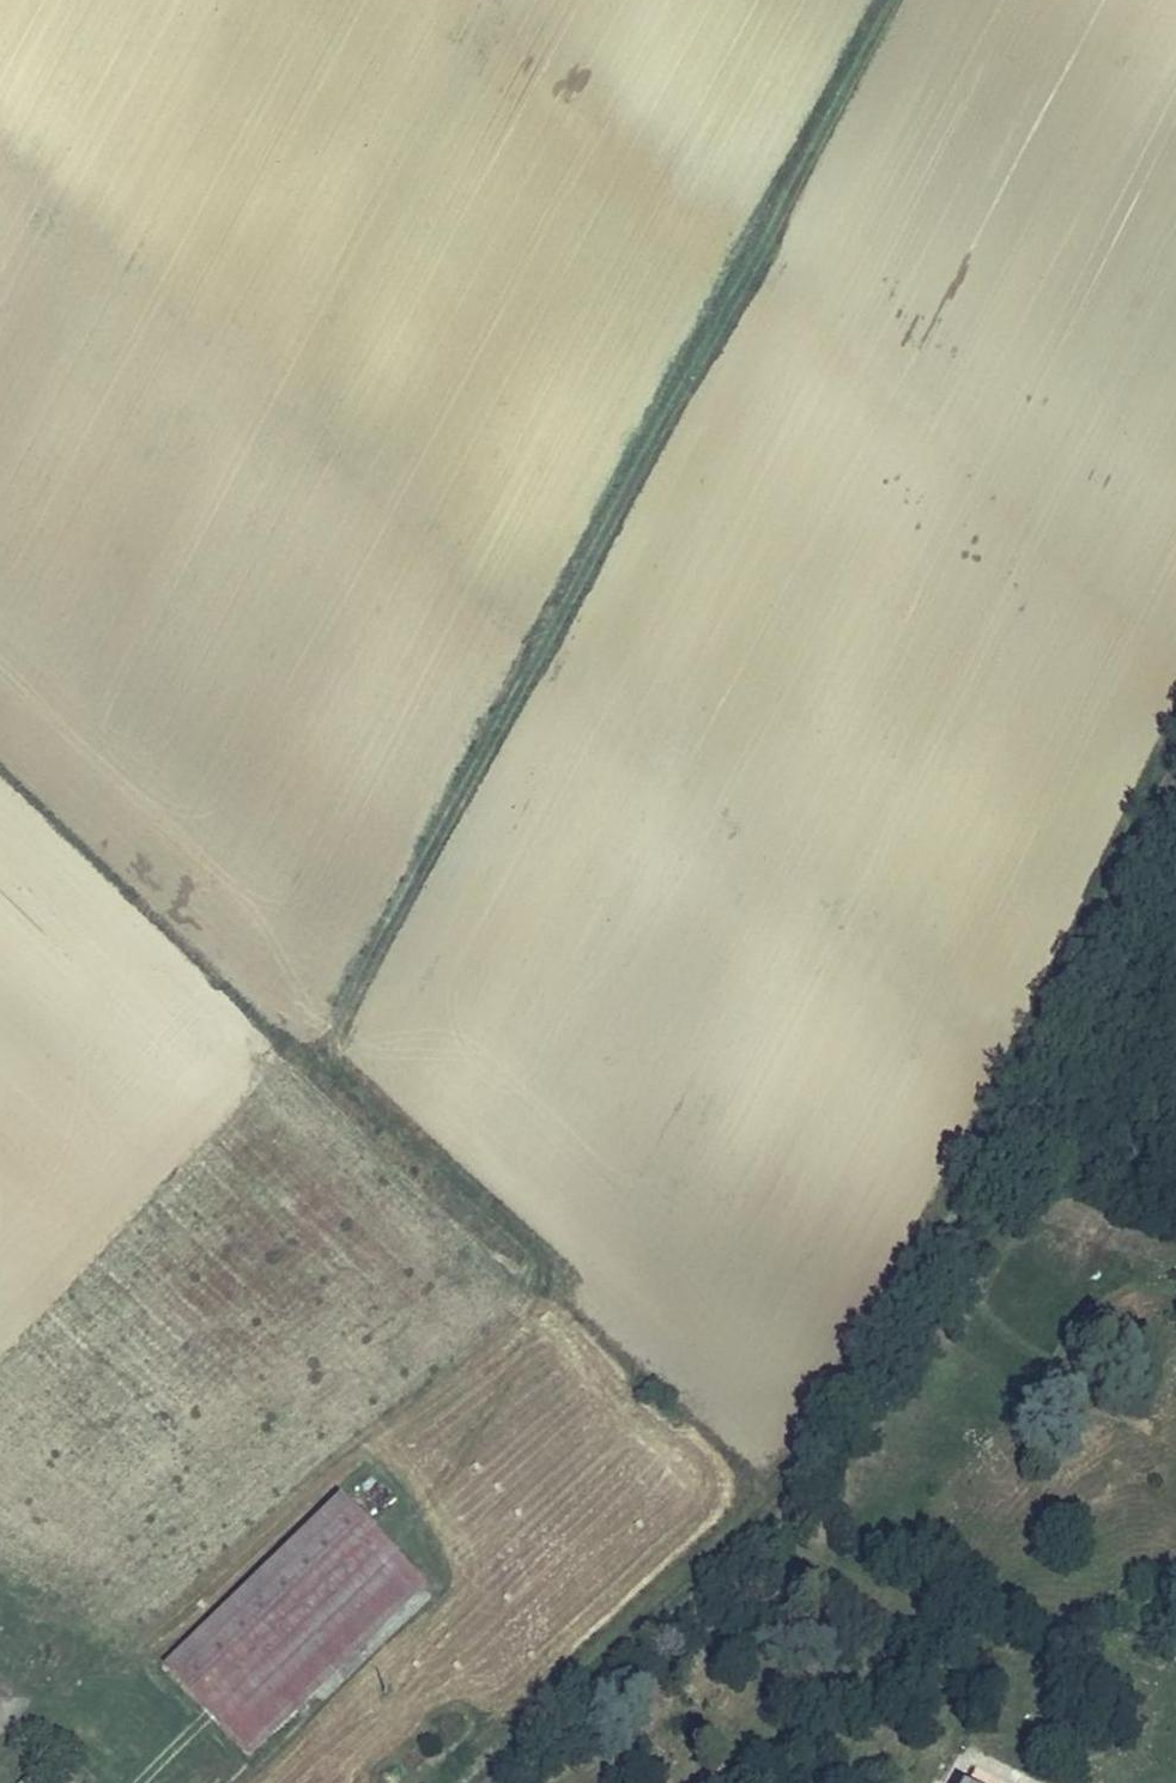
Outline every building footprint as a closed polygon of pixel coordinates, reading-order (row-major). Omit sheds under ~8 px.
[(326,1687),(432,1587),(349,1501),(244,1603),(326,1687)] [(254,1754),(326,1687),(244,1603),(175,1669),(254,1754)] [(44,1767),(21,1782),(56,1782),(44,1767)]
